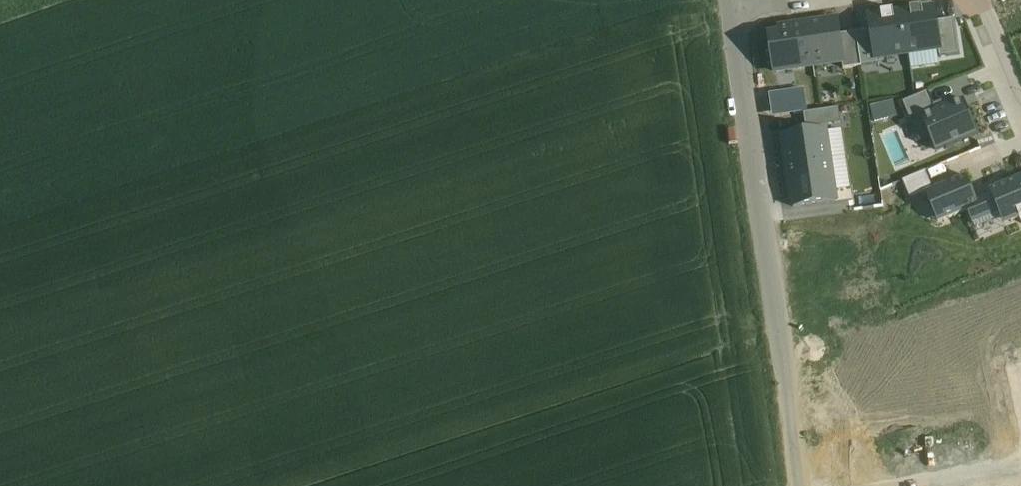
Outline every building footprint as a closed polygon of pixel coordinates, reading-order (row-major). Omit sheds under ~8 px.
[(908,57),(941,53),(935,9),(902,13),(908,57)] [(875,62),(908,57),(902,13),(869,18),(875,62)] [(836,22),(807,27),(812,67),(842,63),(843,69),(860,67),(855,34),(838,37),(836,22)] [(812,67),(807,27),(782,30),(783,37),(770,39),(774,72),(812,67)] [(923,118),(937,152),(979,135),(964,100),(923,118)] [(832,165),(827,130),(780,137),(785,172),(832,165)] [(837,200),(832,165),(785,172),(790,207),(837,200)] [(967,178),(926,195),(938,224),(967,212),(973,225),(999,214),(1004,226),(1020,219),(1020,222),(1020,179),(990,192),(991,195),(977,201),(967,178)]
